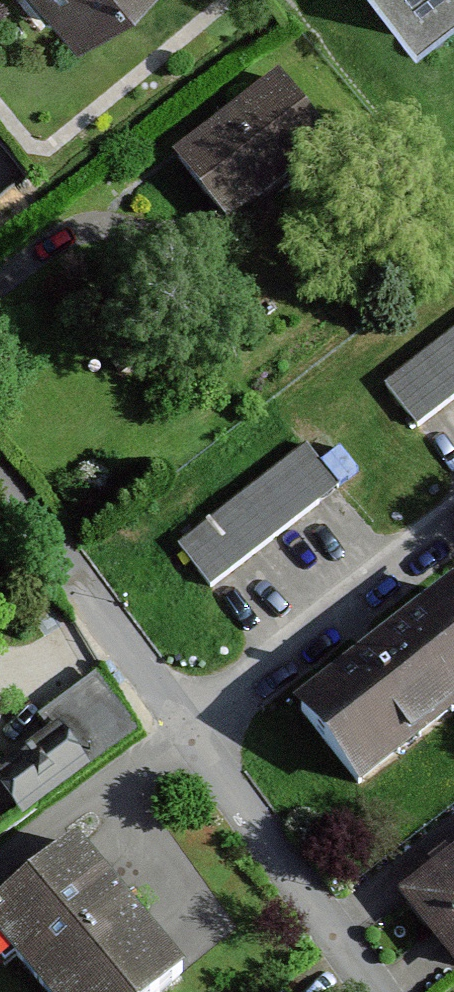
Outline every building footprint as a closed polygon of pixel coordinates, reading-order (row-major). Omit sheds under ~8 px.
[(78,27),(111,0),(56,0),(78,27)] [(430,37),(453,18),(453,0),(400,0),(430,37)] [(287,87),(186,162),(241,235),(341,160),(287,87)] [(387,383),(418,423),(453,395),(453,330),(387,383)] [(336,486),(306,447),(179,546),(210,585),(336,486)] [(359,785),(453,712),(453,586),(453,585),(298,706),(359,785)] [(57,727),(88,769),(137,732),(95,675),(46,711),(57,727)] [(0,769),(0,783),(24,815),(88,769),(57,727),(0,769)] [(0,905),(0,937),(46,991),(162,991),(182,976),(73,845),(0,905)] [(408,896),(453,956),(453,860),(408,896)]
